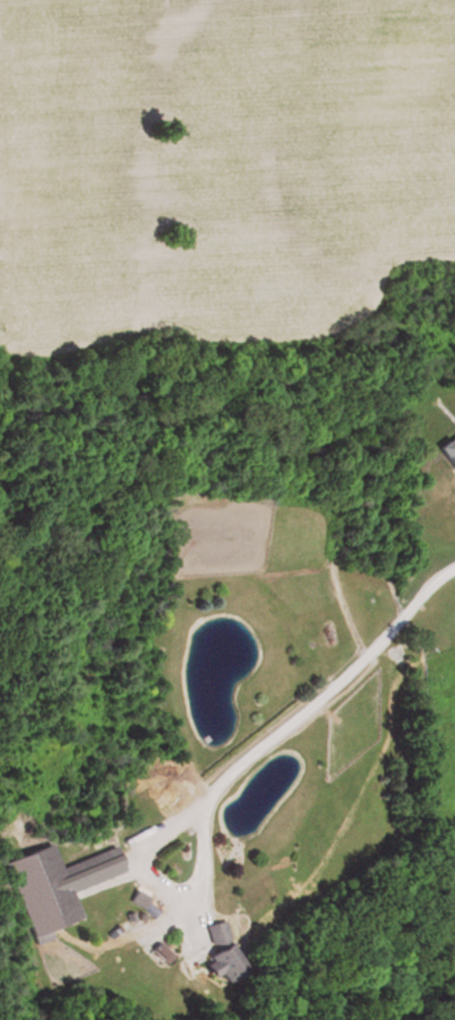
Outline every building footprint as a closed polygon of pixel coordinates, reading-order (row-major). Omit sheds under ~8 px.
[(430,447),(450,481),(454,478),(454,432),(430,447)] [(57,869),(50,847),(3,862),(31,948),(52,941),(49,931),(79,921),(70,893),(123,876),(115,850),(57,869)] [(238,975),(225,922),(204,927),(211,954),(201,957),(207,981),(219,978),(219,980),(238,975)]
